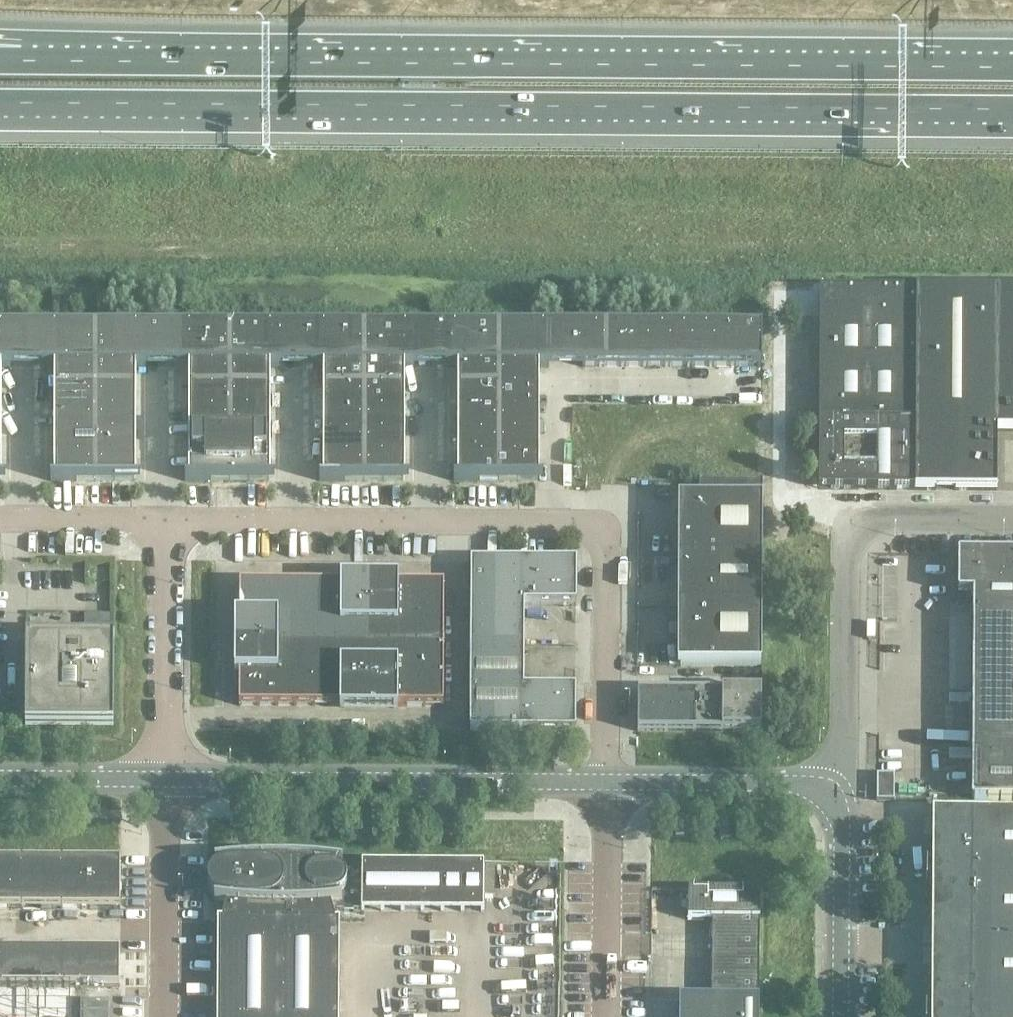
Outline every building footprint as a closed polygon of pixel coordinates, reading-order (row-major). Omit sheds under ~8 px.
[(915,490),(916,338),(916,290),(820,289),(819,489),(915,490)] [(997,490),(997,431),(998,290),(916,290),(916,338),(915,490),(997,490)] [(998,290),(997,431),(1012,431),(1012,290),(998,290)] [(27,327),(9,327),(0,327),(0,370),(9,370),(27,370),(27,327)] [(94,364),(95,328),(45,327),(27,327),(27,370),(45,370),(55,370),(55,364),(94,364)] [(161,371),(161,328),(144,328),(95,328),(94,364),(134,365),(134,371),(144,371),(161,371)] [(230,366),(230,329),(162,329),(162,367),(189,367),(190,367),(190,366),(230,366)] [(297,367),(297,329),(230,329),(230,366),(269,366),(269,367),(270,367),(297,367)] [(364,366),(364,329),(297,329),(297,367),(314,367),(323,367),(325,367),(325,366),(364,366)] [(431,367),(431,329),(364,329),(364,366),(403,366),(403,367),(405,367),(431,367)] [(499,366),(499,329),(448,329),(431,329),(431,367),(459,367),(459,365),(499,366)] [(582,367),(582,329),(499,329),(499,366),(537,365),(538,367),(582,367)] [(605,367),(605,329),(582,329),(582,367),(605,367)] [(627,367),(627,329),(605,329),(605,367),(627,367)] [(650,367),(650,329),(627,329),(627,367),(650,367)] [(672,367),(672,329),(650,329),(650,367),(672,367)] [(694,367),(694,329),(672,329),(672,367),(694,367)] [(717,367),(717,329),(694,329),(694,367),(717,367)] [(739,367),(739,329),(717,329),(717,367),(739,367)] [(762,329),(739,329),(739,367),(762,367),(762,329)] [(55,370),(55,392),(94,392),(94,364),(55,364),(55,370)] [(94,364),(94,392),(134,392),(134,371),(134,365),(94,364)] [(499,390),(499,366),(459,365),(459,367),(459,390),(499,390)] [(538,390),(538,367),(537,365),(499,366),(499,390),(538,390)] [(230,388),(230,366),(190,366),(190,367),(189,367),(189,388),(230,388)] [(270,388),(270,367),(269,367),(269,366),(230,366),(230,388),(270,388)] [(364,388),(364,366),(325,366),(325,367),(323,367),(323,388),(364,388)] [(405,388),(405,367),(403,367),(403,366),(364,366),(364,388),(405,388)] [(230,411),(230,388),(189,388),(189,411),(230,411)] [(270,411),(270,388),(230,388),(230,411),(270,411)] [(364,411),(364,388),(323,388),(323,411),(364,411)] [(405,411),(405,388),(364,388),(364,411),(405,411)] [(499,412),(499,390),(459,390),(459,412),(499,412)] [(538,412),(538,390),(499,390),(499,412),(538,412)] [(55,392),(55,414),(94,414),(94,392),(55,392)] [(134,414),(134,392),(94,392),(94,414),(134,414)] [(230,433),(230,411),(189,411),(189,433),(230,433)] [(270,433),(270,411),(230,411),(230,433),(270,433)] [(364,434),(364,411),(323,411),(323,434),(364,434)] [(405,434),(405,411),(364,411),(364,434),(405,434)] [(499,435),(499,412),(459,412),(459,435),(499,435)] [(538,435),(538,412),(499,412),(499,435),(538,435)] [(55,414),(55,436),(94,436),(94,414),(55,414)] [(134,436),(134,414),(94,414),(94,436),(134,436)] [(270,433),(230,433),(189,433),(189,481),(211,481),(269,481),(271,481),(270,433)] [(364,456),(364,434),(323,434),(323,456),(364,456)] [(405,456),(405,434),(364,434),(364,456),(405,456)] [(499,458),(499,435),(459,435),(459,458),(499,458)] [(538,458),(538,435),(499,435),(499,458),(538,458)] [(55,436),(55,457),(94,458),(94,436),(55,436)] [(134,458),(134,436),(94,436),(94,458),(134,458)] [(364,481),(364,456),(323,456),(323,481),(345,481),(364,481)] [(405,481),(405,456),(364,456),(364,481),(403,481),(405,481)] [(94,479),(94,458),(55,457),(54,479),(94,479)] [(134,480),(134,458),(94,458),(94,479),(134,480)] [(499,481),(499,458),(459,458),(459,479),(453,479),(453,481),(480,481),(499,481)] [(538,481),(538,458),(499,458),(499,481),(538,481)] [(762,484),(762,482),(699,482),(699,498),(678,498),(678,558),(762,558),(762,484)] [(959,555),(959,594),(974,594),(972,801),(1012,801),(1012,555),(959,555)] [(762,606),(762,558),(678,558),(678,606),(762,606)] [(577,604),(577,561),(471,561),(470,646),(524,646),(525,604),(577,604)] [(367,645),(367,585),(367,579),(341,579),(341,584),(317,584),(316,645),(367,645)] [(444,646),(444,585),(399,584),(399,579),(367,579),(367,585),(367,645),(444,646)] [(316,645),(317,584),(240,583),(240,615),(235,615),(234,645),(316,645)] [(762,666),(762,606),(678,606),(678,647),(678,666),(762,666)] [(114,729),(115,640),(26,639),(25,728),(114,729)] [(316,706),(316,645),(234,645),(234,673),(239,674),(239,705),(316,706)] [(367,711),(367,645),(316,645),(316,706),(340,706),(340,711),(367,711)] [(444,707),(444,646),(367,645),(367,711),(398,711),(398,706),(444,707)] [(576,731),(576,688),(524,688),(524,646),(470,646),(470,731),(576,731)] [(666,732),(666,691),(638,691),(638,732),(666,732)] [(694,732),(694,692),(666,691),(666,732),(694,732)] [(722,732),(722,692),(694,692),(694,732),(722,732)] [(761,732),(761,692),(722,692),(722,732),(761,732)] [(894,801),(894,775),(878,775),(877,801),(894,801)] [(974,814),(974,813),(932,813),(931,1016),(1012,1016),(1012,814),(974,814)] [(731,837),(731,823),(720,823),(720,837),(731,837)] [(484,864),(362,863),(362,870),(337,870),(340,864),(323,862),(312,861),(301,860),(285,860),(274,860),(263,860),(252,860),(241,861),(230,862),(219,863),(219,867),(217,868),(215,870),(213,871),(211,873),(210,875),(209,877),(209,878),(209,879),(208,881),(208,883),(208,885),(209,887),(209,888),(210,889),(211,891),(212,894),(214,895),(216,897),(219,898),(218,903),(220,903),(220,919),(218,919),(217,1016),(339,1016),(340,920),(337,920),(337,910),(345,910),(345,912),(354,912),(354,910),(362,910),(362,911),(484,912),(484,864)] [(22,861),(0,861),(0,909),(21,909),(22,861)] [(60,909),(61,861),(22,861),(21,909),(60,909)] [(120,910),(121,861),(61,861),(60,909),(120,910)] [(759,1000),(760,892),(688,891),(688,920),(712,920),(711,999),(759,1000)] [(61,987),(61,951),(2,951),(1,987),(61,987)] [(120,987),(120,951),(61,951),(61,987),(120,987)] [(72,989),(0,988),(0,1016),(72,1016),(72,989)] [(711,999),(679,999),(679,1016),(759,1016),(759,1000),(711,999)] [(109,1013),(109,1001),(81,1000),(81,1012),(109,1013)]
